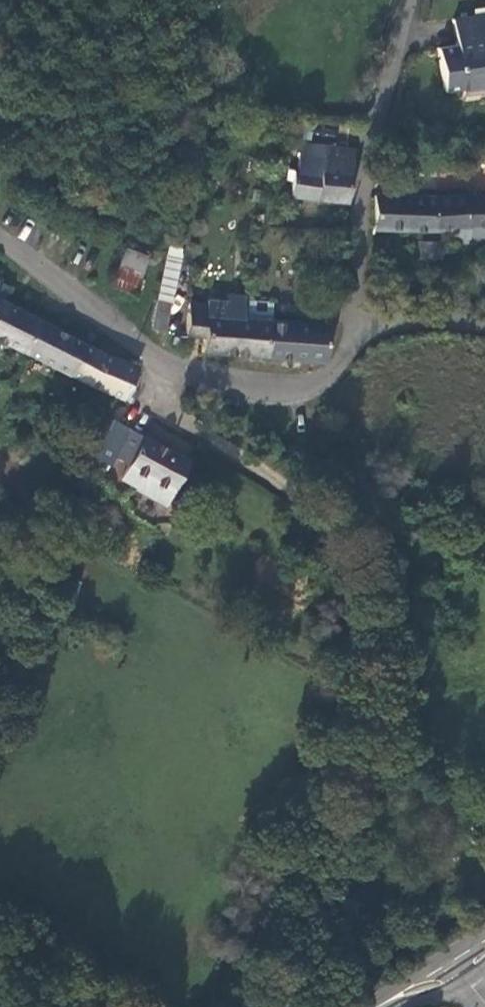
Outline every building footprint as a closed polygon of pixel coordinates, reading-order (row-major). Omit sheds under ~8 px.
[(438,45),(443,87),(484,82),(484,12),(453,16),(456,42),(438,45)] [(346,203),(353,150),(300,143),(296,171),(293,171),(290,196),(346,203)] [(374,193),(373,228),(453,230),(453,241),(468,242),(468,227),(481,228),(481,217),(484,217),(484,195),(374,193)] [(158,301),(171,304),(180,259),(178,258),(181,242),(171,241),(158,301)] [(440,258),(440,242),(420,242),(420,258),(440,258)] [(134,295),(150,257),(126,247),(110,285),(134,295)] [(1,301),(9,286),(0,281),(0,300),(1,301)] [(265,356),(268,320),(245,319),(243,318),(244,303),(245,296),(227,295),(226,301),(207,300),(207,305),(189,302),(185,333),(203,335),(201,351),(265,356)] [(83,343),(1,301),(0,300),(0,339),(67,374),(83,343)] [(246,300),(245,319),(268,320),(272,321),(273,302),(246,300)] [(157,301),(152,327),(164,330),(170,304),(157,301)] [(323,362),(327,324),(272,321),(268,320),(265,356),(323,362)] [(136,367),(83,343),(67,374),(120,398),(121,398),(136,367)] [(187,461),(110,418),(89,461),(104,470),(112,456),(127,465),(120,478),(135,487),(134,488),(162,504),(187,461)] [(76,583),(62,579),(56,598),(71,603),(76,583)]
